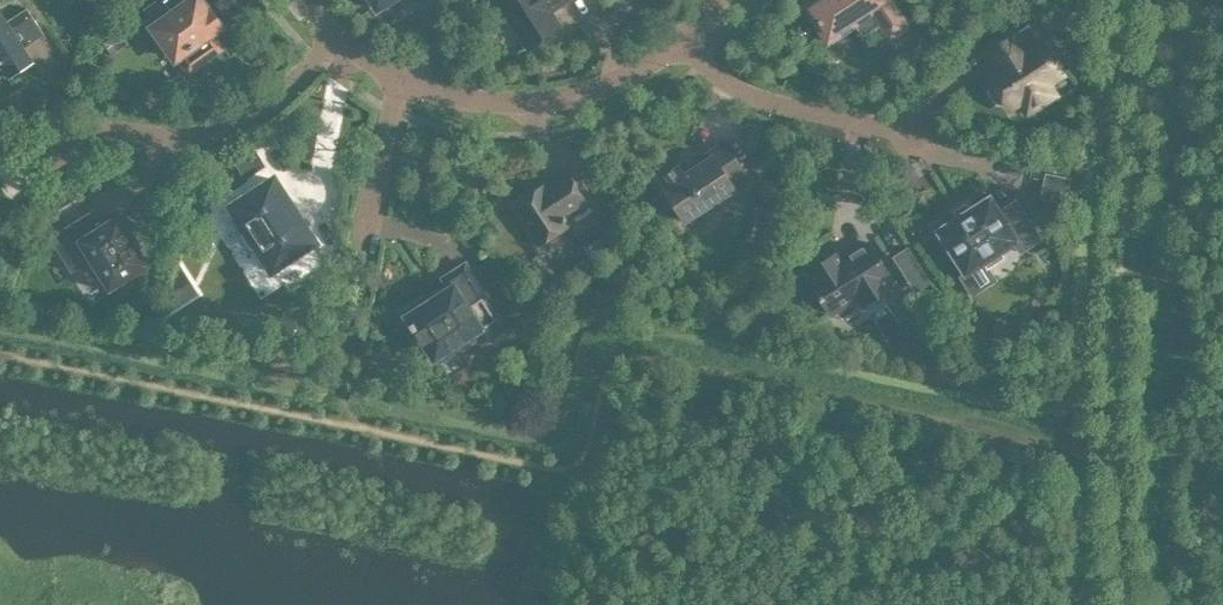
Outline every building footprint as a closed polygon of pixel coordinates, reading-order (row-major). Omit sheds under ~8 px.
[(141,7),(147,15),(170,48),(175,55),(189,45),(200,61),(226,43),(214,26),(222,21),(211,6),(207,8),(201,0),(152,0),(142,7),(141,7)] [(526,44),(559,23),(548,6),(556,1),(558,3),(562,0),(497,0),(526,44)] [(804,3),(814,19),(813,19),(816,23),(817,23),(827,39),(854,21),(862,34),(881,22),(889,34),(890,33),(893,34),(897,33),(901,30),(904,27),(905,23),(891,0),(809,0),(804,3)] [(946,10),(954,22),(967,14),(959,1),(946,10)] [(6,69),(8,73),(31,58),(23,45),(43,32),(25,5),(5,19),(0,11),(0,73),(6,69)] [(988,89),(993,97),(1004,98),(1008,105),(1018,98),(1026,110),(1055,92),(1047,80),(1061,71),(1027,19),(985,46),(994,60),(997,59),(1001,65),(988,73),(993,81),(989,83),(988,89)] [(657,177),(684,218),(704,205),(707,210),(723,200),(720,195),(734,186),(729,178),(744,169),(724,139),(694,159),(696,163),(684,171),(679,163),(657,177)] [(260,156),(252,143),(231,156),(240,169),(260,156)] [(765,158),(762,154),(757,153),(752,155),(749,159),(750,164),(752,169),(758,170),(763,168),(766,164),(765,158)] [(594,188),(606,181),(591,157),(579,164),(594,188)] [(1071,176),(1045,170),(1039,194),(1066,200),(1071,176)] [(568,222),(562,213),(585,198),(567,171),(545,185),(542,182),(511,202),(537,242),(568,222)] [(250,280),(272,265),(313,238),(300,217),(299,218),(298,217),(296,216),(294,216),(293,216),(292,217),(284,205),(286,204),(286,202),(287,200),(286,197),(273,176),(231,203),(209,217),(250,280)] [(1019,249),(1040,236),(1016,200),(1000,210),(989,193),(936,226),(976,289),(995,277),(987,265),(1004,254),(1000,249),(1013,240),(1019,249)] [(50,234),(71,268),(89,256),(109,287),(149,262),(137,244),(138,243),(129,229),(128,230),(117,211),(104,219),(95,205),(50,234)] [(808,278),(830,311),(857,294),(862,302),(891,283),(885,275),(889,273),(868,240),(841,257),(836,249),(807,267),(812,275),(808,278)] [(892,254),(915,290),(929,281),(906,245),(892,254)] [(498,275),(487,259),(478,265),(488,281),(498,275)] [(449,285),(425,300),(422,295),(405,307),(408,311),(405,313),(410,320),(409,321),(413,327),(414,326),(434,357),(436,355),(439,359),(456,348),(454,344),(498,315),(497,313),(494,315),(482,296),(485,294),(464,262),(443,276),(449,285)]
